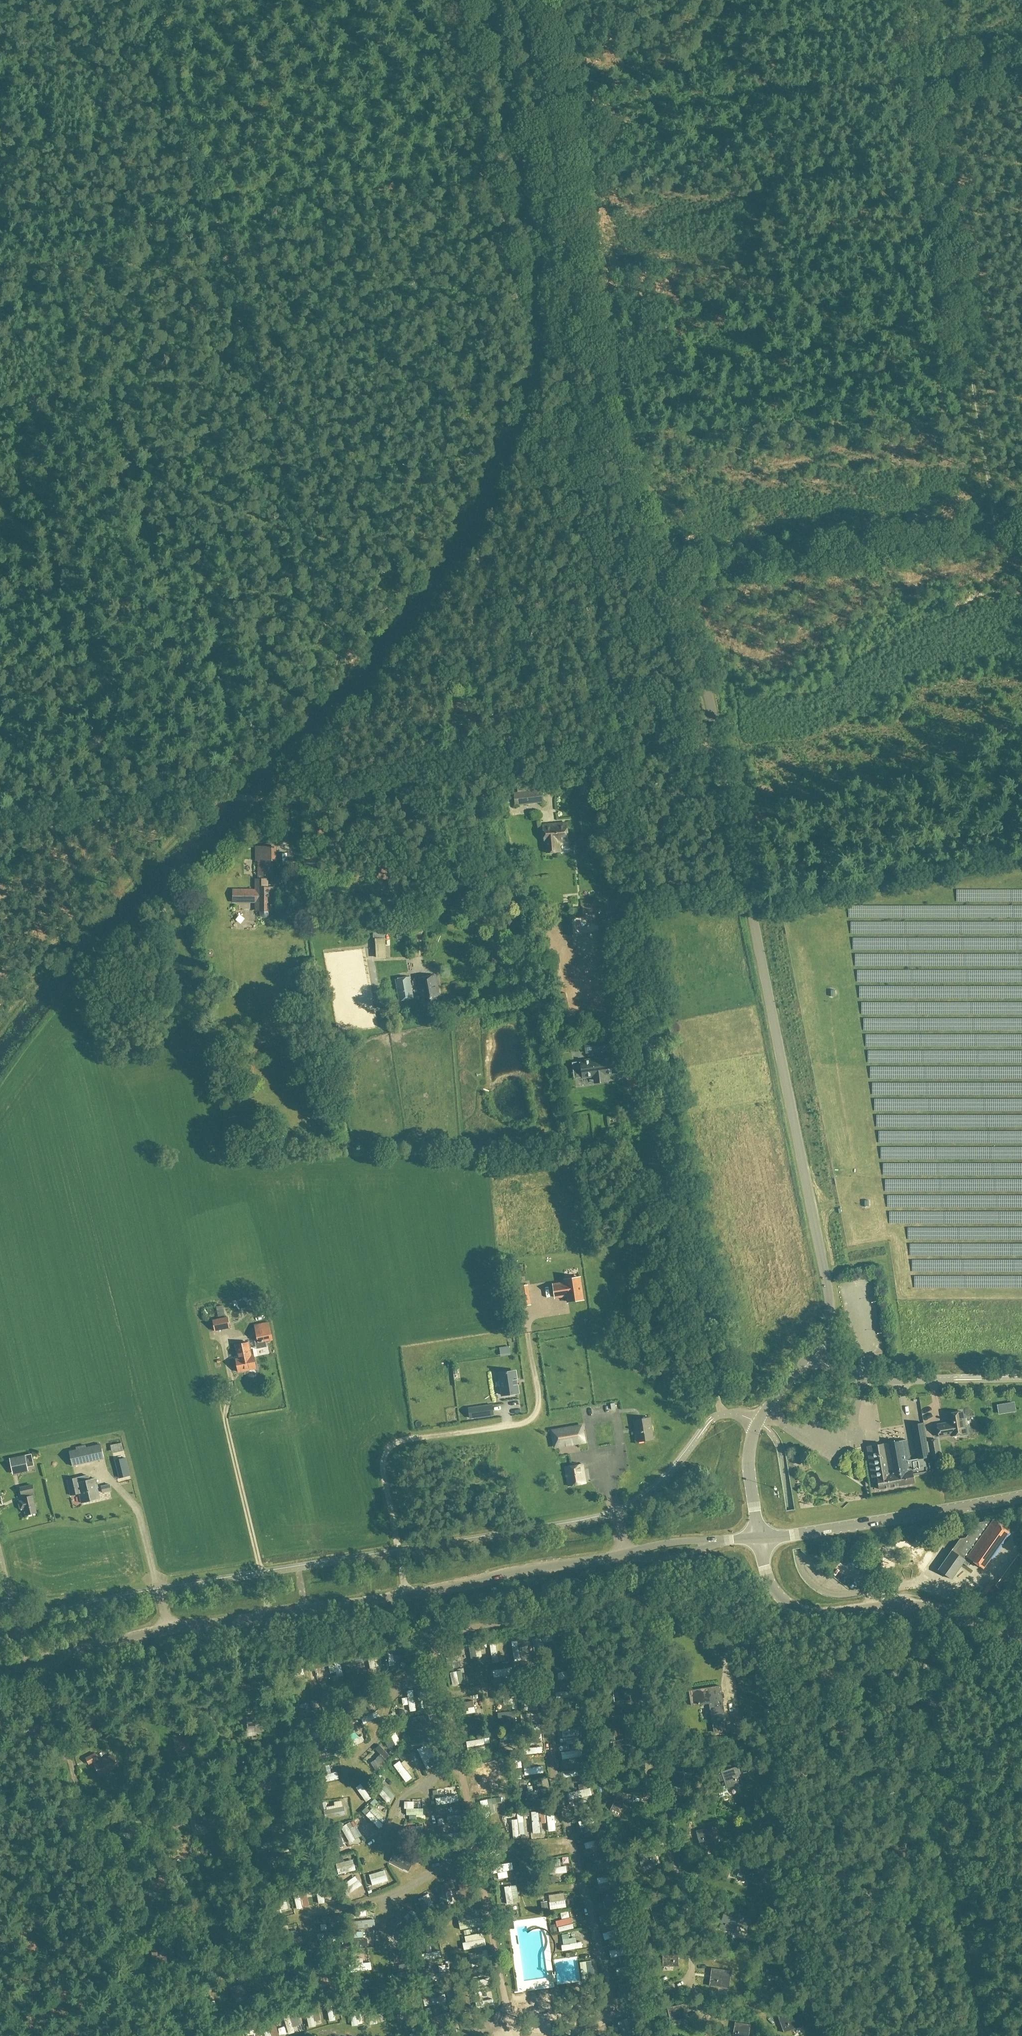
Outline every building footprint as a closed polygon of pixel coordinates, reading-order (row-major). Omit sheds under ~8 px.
[(542,789),(514,793),(516,806),(543,802),(542,789)] [(558,853),(558,843),(568,842),(566,823),(549,825),(550,827),(543,827),(544,842),(546,842),(547,854),(558,853)] [(233,902),(256,902),(256,911),(260,911),(260,914),(261,916),(262,918),(264,918),(267,918),(268,916),(269,914),(269,911),(273,911),(273,888),(268,888),(268,875),(272,876),(272,861),(277,861),(277,848),(259,848),(259,880),(256,880),(256,891),(233,891),(233,902)] [(521,893),(523,901),(533,899),(530,890),(521,893)] [(376,938),(385,938),(385,934),(390,934),(390,919),(372,919),(373,938),(376,938)] [(386,958),(385,938),(376,938),(377,958),(386,958)] [(423,1005),(440,1002),(436,976),(418,979),(423,1005)] [(395,979),(399,1001),(413,999),(409,977),(395,979)] [(619,1048),(618,1038),(581,1044),(583,1053),(610,1050),(619,1048)] [(595,1083),(605,1081),(604,1075),(615,1073),(613,1057),(580,1062),(583,1078),(594,1076),(595,1083)] [(633,1112),(643,1110),(641,1098),(631,1100),(633,1112)] [(237,1121),(236,1117),(228,1119),(231,1131),(253,1125),(252,1118),(237,1121)] [(565,1280),(566,1283),(553,1285),(555,1298),(565,1296),(565,1295),(567,1295),(568,1302),(582,1300),(579,1278),(565,1280)] [(538,1279),(539,1296),(547,1295),(546,1279),(538,1279)] [(517,1286),(518,1294),(529,1293),(528,1285),(517,1286)] [(216,1306),(218,1317),(225,1315),(223,1305),(216,1306)] [(230,1328),(227,1317),(213,1320),(215,1331),(230,1328)] [(258,1343),(273,1340),(269,1322),(254,1325),(258,1343)] [(236,1345),(238,1359),(236,1360),(238,1372),(256,1368),(254,1356),(251,1356),(248,1343),(236,1345)] [(502,1395),(518,1393),(517,1384),(516,1385),(515,1380),(516,1380),(515,1371),(508,1372),(506,1372),(506,1373),(499,1374),(502,1395)] [(470,1418),(493,1415),(492,1405),(469,1408),(470,1418)] [(939,1437),(946,1436),(951,1435),(951,1436),(960,1434),(960,1436),(968,1435),(966,1427),(965,1427),(962,1412),(947,1414),(949,1423),(944,1424),(937,1425),(939,1437)] [(653,1440),(650,1418),(634,1421),(637,1442),(653,1440)] [(872,1478),(877,1477),(879,1490),(914,1483),(913,1476),(932,1472),(923,1423),(912,1425),(917,1459),(910,1460),(907,1440),(867,1447),(869,1455),(872,1478)] [(555,1447),(585,1442),(582,1426),(552,1431),(555,1447)] [(614,1435),(608,1435),(608,1439),(600,1439),(600,1448),(615,1447),(614,1435)] [(941,1458),(937,1440),(929,1441),(932,1459),(941,1458)] [(110,1445),(112,1452),(123,1450),(121,1442),(110,1445)] [(73,1466),(104,1459),(101,1444),(86,1448),(85,1445),(77,1447),(77,1450),(70,1451),(73,1466)] [(573,1445),(573,1455),(591,1456),(591,1446),(573,1445)] [(26,1456),(10,1459),(13,1475),(29,1472),(28,1467),(26,1456)] [(586,1484),(582,1465),(565,1468),(569,1487),(586,1484)] [(130,1476),(129,1470),(118,1472),(120,1478),(130,1476)] [(81,1503),(100,1499),(95,1479),(90,1480),(89,1476),(88,1476),(67,1480),(71,1496),(79,1494),(81,1503)] [(16,1488),(22,1517),(38,1513),(31,1484),(16,1488)] [(101,1486),(102,1493),(111,1491),(110,1484),(101,1486)] [(976,1524),(966,1538),(960,1539),(938,1570),(952,1579),(963,1563),(967,1566),(971,1560),(983,1569),(1009,1532),(993,1521),(991,1523),(988,1521),(976,1524)] [(1013,1598),(1020,1587),(1012,1581),(1004,1591),(1013,1598)] [(996,1588),(989,1583),(982,1592),(989,1597),(996,1588)] [(520,1644),(514,1645),(518,1661),(523,1660),(520,1644)] [(450,1660),(451,1666),(465,1663),(463,1657),(450,1660)] [(301,1677),(316,1673),(314,1668),(300,1672),(301,1677)] [(321,1683),(329,1680),(326,1669),(318,1671),(321,1683)] [(465,1672),(455,1674),(458,1687),(467,1685),(465,1672)] [(628,1685),(613,1687),(614,1701),(630,1700),(628,1685)] [(713,1724),(726,1722),(722,1701),(723,1701),(720,1686),(689,1691),(692,1706),(710,1703),(713,1724)] [(518,1693),(497,1694),(498,1706),(519,1705),(518,1693)] [(531,1699),(523,1699),(524,1708),(531,1708),(531,1714),(540,1714),(540,1706),(531,1707),(531,1699)] [(259,1704),(260,1716),(271,1714),(269,1703),(259,1704)] [(429,1714),(413,1717),(415,1735),(432,1733),(429,1714)] [(257,1732),(264,1732),(262,1716),(247,1718),(248,1728),(256,1727),(257,1732)] [(480,1720),(465,1723),(466,1730),(481,1727),(480,1720)] [(365,1725),(357,1728),(360,1736),(368,1733),(365,1725)] [(543,1726),(533,1726),(534,1736),(543,1735),(543,1726)] [(314,1733),(316,1743),(328,1740),(326,1731),(314,1733)] [(606,1744),(613,1742),(617,1756),(632,1752),(628,1738),(616,1741),(614,1735),(604,1737),(606,1744)] [(544,1743),(535,1745),(537,1758),(546,1756),(544,1743)] [(408,1755),(414,1771),(425,1767),(425,1768),(432,1766),(426,1749),(408,1755)] [(113,1754),(99,1761),(96,1754),(86,1758),(90,1765),(94,1763),(101,1777),(120,1767),(113,1754)] [(536,1775),(536,1764),(521,1763),(521,1775),(536,1775)] [(683,1772),(669,1771),(668,1786),(683,1787),(685,1773),(693,1773),(694,1767),(684,1766),(683,1772)] [(728,1791),(737,1788),(738,1789),(743,1788),(739,1778),(741,1776),(739,1769),(727,1773),(727,1775),(719,1778),(720,1783),(725,1782),(728,1791)] [(380,1794),(392,1806),(399,1799),(387,1787),(380,1794)] [(534,1803),(539,1801),(535,1793),(530,1795),(534,1803)] [(611,1808),(625,1815),(632,1801),(618,1795),(611,1808)] [(513,1796),(506,1798),(508,1804),(515,1801),(513,1796)] [(425,1808),(416,1811),(418,1819),(427,1816),(425,1808)] [(551,1835),(558,1834),(557,1811),(549,1811),(551,1835)] [(195,1820),(197,1831),(212,1828),(209,1813),(204,1814),(205,1818),(195,1820)] [(517,1843),(528,1841),(525,1814),(519,1815),(520,1821),(514,1822),(517,1843)] [(123,1833),(139,1833),(138,1820),(133,1820),(133,1824),(127,1824),(127,1826),(123,1826),(123,1833)] [(583,1823),(583,1830),(596,1829),(595,1821),(583,1823)] [(368,1839),(373,1836),(365,1822),(359,1825),(368,1839)] [(343,1827),(353,1846),(359,1842),(348,1824),(343,1827)] [(700,1845),(715,1842),(711,1827),(696,1831),(700,1845)] [(334,1839),(342,1849),(348,1844),(340,1834),(334,1839)] [(590,1853),(602,1848),(599,1842),(588,1846),(590,1853)] [(642,1867),(657,1863),(653,1849),(640,1852),(638,1846),(628,1849),(630,1855),(638,1853),(642,1867)] [(416,1856),(398,1847),(390,1861),(408,1870),(416,1856)] [(436,1861),(447,1859),(445,1849),(433,1852),(436,1861)] [(740,1870),(737,1876),(761,1886),(766,1872),(736,1859),(733,1867),(740,1870)] [(343,1876),(358,1874),(357,1861),(341,1864),(343,1876)] [(556,1870),(557,1879),(570,1878),(570,1869),(556,1870)] [(373,1875),(375,1888),(391,1885),(388,1872),(373,1875)] [(159,1880),(150,1880),(149,1890),(159,1891),(159,1893),(164,1893),(165,1875),(159,1874),(159,1880)] [(344,1887),(351,1898),(366,1888),(358,1877),(344,1887)] [(613,1889),(610,1880),(601,1882),(604,1891),(613,1889)] [(514,1888),(509,1889),(511,1910),(523,1909),(523,1905),(515,1905),(514,1888)] [(292,1909),(298,1908),(294,1889),(288,1890),(292,1909)] [(570,1912),(569,1902),(565,1903),(564,1898),(552,1900),(554,1914),(570,1912)] [(651,1908),(651,1907),(650,1902),(640,1904),(642,1910),(651,1908)] [(655,1922),(670,1917),(666,1903),(651,1907),(651,1908),(655,1922)] [(479,1908),(463,1915),(466,1921),(482,1914),(479,1908)] [(510,1929),(515,1929),(514,1921),(513,1914),(503,1915),(505,1930),(510,1929)] [(739,1915),(738,1919),(724,1914),(719,1928),(734,1933),(736,1926),(742,1928),(745,1917),(739,1915)] [(378,1921),(355,1921),(355,1931),(378,1930),(378,1921)] [(575,1921),(560,1925),(563,1938),(578,1934),(575,1921)] [(356,1942),(357,1950),(372,1949),(372,1942),(356,1942)] [(432,1954),(442,1951),(440,1943),(422,1948),(425,1961),(433,1959),(432,1954)] [(565,1944),(565,1954),(586,1953),(586,1943),(565,1944)] [(613,1955),(616,1964),(626,1960),(623,1952),(613,1955)] [(663,1966),(678,1967),(678,1952),(663,1952),(663,1966)] [(371,1955),(358,1957),(360,1971),(373,1969),(371,1955)] [(776,1961),(761,1962),(763,1977),(778,1975),(776,1961)] [(744,1964),(724,1966),(726,1984),(735,1983),(735,1980),(746,1979),(744,1964)] [(484,1992),(494,1990),(492,1981),(482,1983),(484,1992)] [(233,1998),(247,1995),(245,1985),(231,1988),(233,1998)] [(432,2008),(440,2006),(438,1999),(430,2001),(432,2008)] [(497,2002),(484,2003),(484,2011),(498,2009),(497,2002)] [(667,2008),(671,2022),(686,2019),(683,2004),(667,2008)] [(345,2008),(339,2010),(341,2018),(347,2017),(345,2008)] [(778,2016),(784,2033),(803,2026),(797,2009),(778,2016)] [(367,2013),(369,2024),(386,2022),(384,2011),(367,2013)] [(627,2022),(621,2024),(625,2035),(632,2035),(627,2022)] [(751,2025),(735,2023),(733,2035),(749,2035),(751,2025)] [(274,2035),(282,2035),(280,2024),(273,2025),(274,2035)] [(265,2027),(268,2035),(274,2035),(271,2025),(265,2027)]
